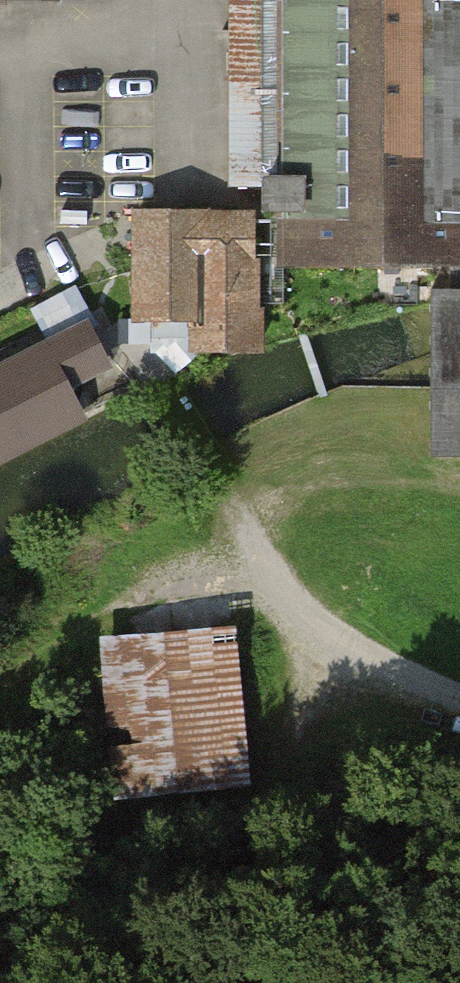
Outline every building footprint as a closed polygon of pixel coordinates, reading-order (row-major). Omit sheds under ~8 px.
[(280,296),(459,295),(459,0),(278,0),(280,296)] [(264,209),(129,213),(134,336),(194,334),(195,366),(270,363),(264,209)] [(435,299),(438,464),(459,464),(459,298),(435,299)] [(0,369),(0,480),(95,431),(76,394),(110,377),(83,326),(0,369)] [(266,627),(112,633),(118,796),(273,790),(266,627)]
